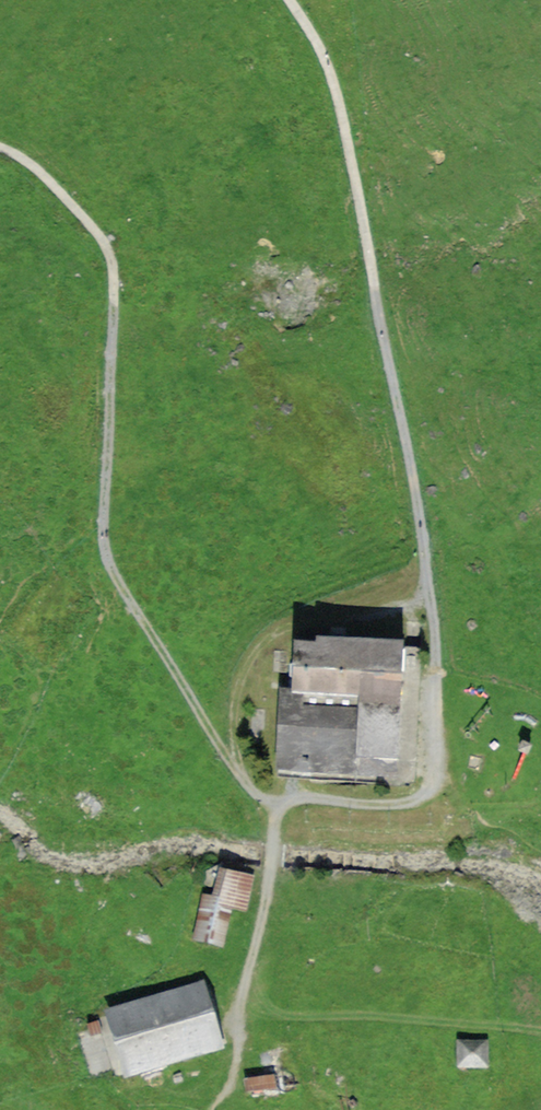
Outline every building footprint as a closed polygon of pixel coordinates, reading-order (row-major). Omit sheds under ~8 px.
[(411,641),(285,638),(281,765),(408,769),(411,641)] [(258,868),(205,858),(202,873),(189,935),(229,943),(238,901),(250,904),(258,868)] [(211,973),(103,1003),(122,1071),(230,1040),(211,973)] [(493,1031),(459,1031),(459,1060),(494,1060),(493,1031)] [(274,1075),(245,1078),(247,1092),(276,1088),(274,1075)]
